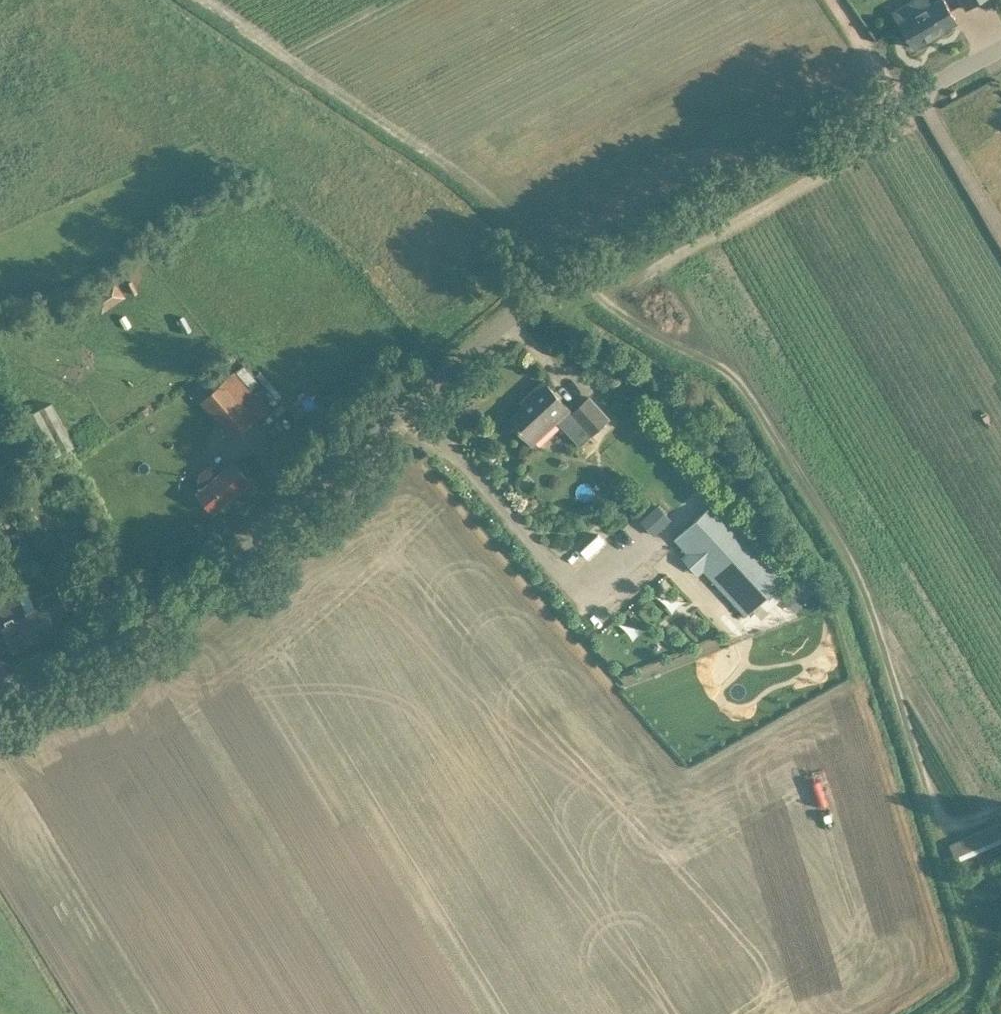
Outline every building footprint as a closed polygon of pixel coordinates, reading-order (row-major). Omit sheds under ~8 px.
[(914,47),(958,21),(945,0),(937,0),(913,14),(907,4),(894,12),(914,47)] [(92,297),(103,312),(125,296),(116,281),(92,297)] [(203,399),(222,421),(235,436),(256,417),(268,407),(236,371),(224,381),(203,399)] [(609,417),(603,411),(589,396),(572,411),(544,381),(529,394),(532,397),(510,418),(524,433),(533,442),(558,418),(581,443),(609,417)] [(61,405),(38,417),(61,462),(84,450),(61,405)] [(198,479),(202,489),(199,491),(202,494),(215,509),(250,480),(234,462),(224,470),(219,465),(214,464),(209,465),(200,473),(198,479)] [(682,530),(673,539),(686,553),(682,556),(699,574),(703,570),(746,616),(792,574),(719,496),(682,530)] [(657,503),(641,518),(655,533),(671,518),(657,503)] [(20,570),(35,563),(25,541),(10,548),(20,570)] [(19,595),(7,600),(14,615),(21,612),(35,641),(60,629),(51,612),(66,605),(54,579),(30,590),(19,595)] [(794,590),(785,599),(795,609),(804,601),(794,590)] [(35,641),(21,612),(14,615),(7,600),(0,603),(0,646),(11,641),(15,650),(35,641)] [(949,843),(955,855),(1000,836),(1000,821),(949,843)]
